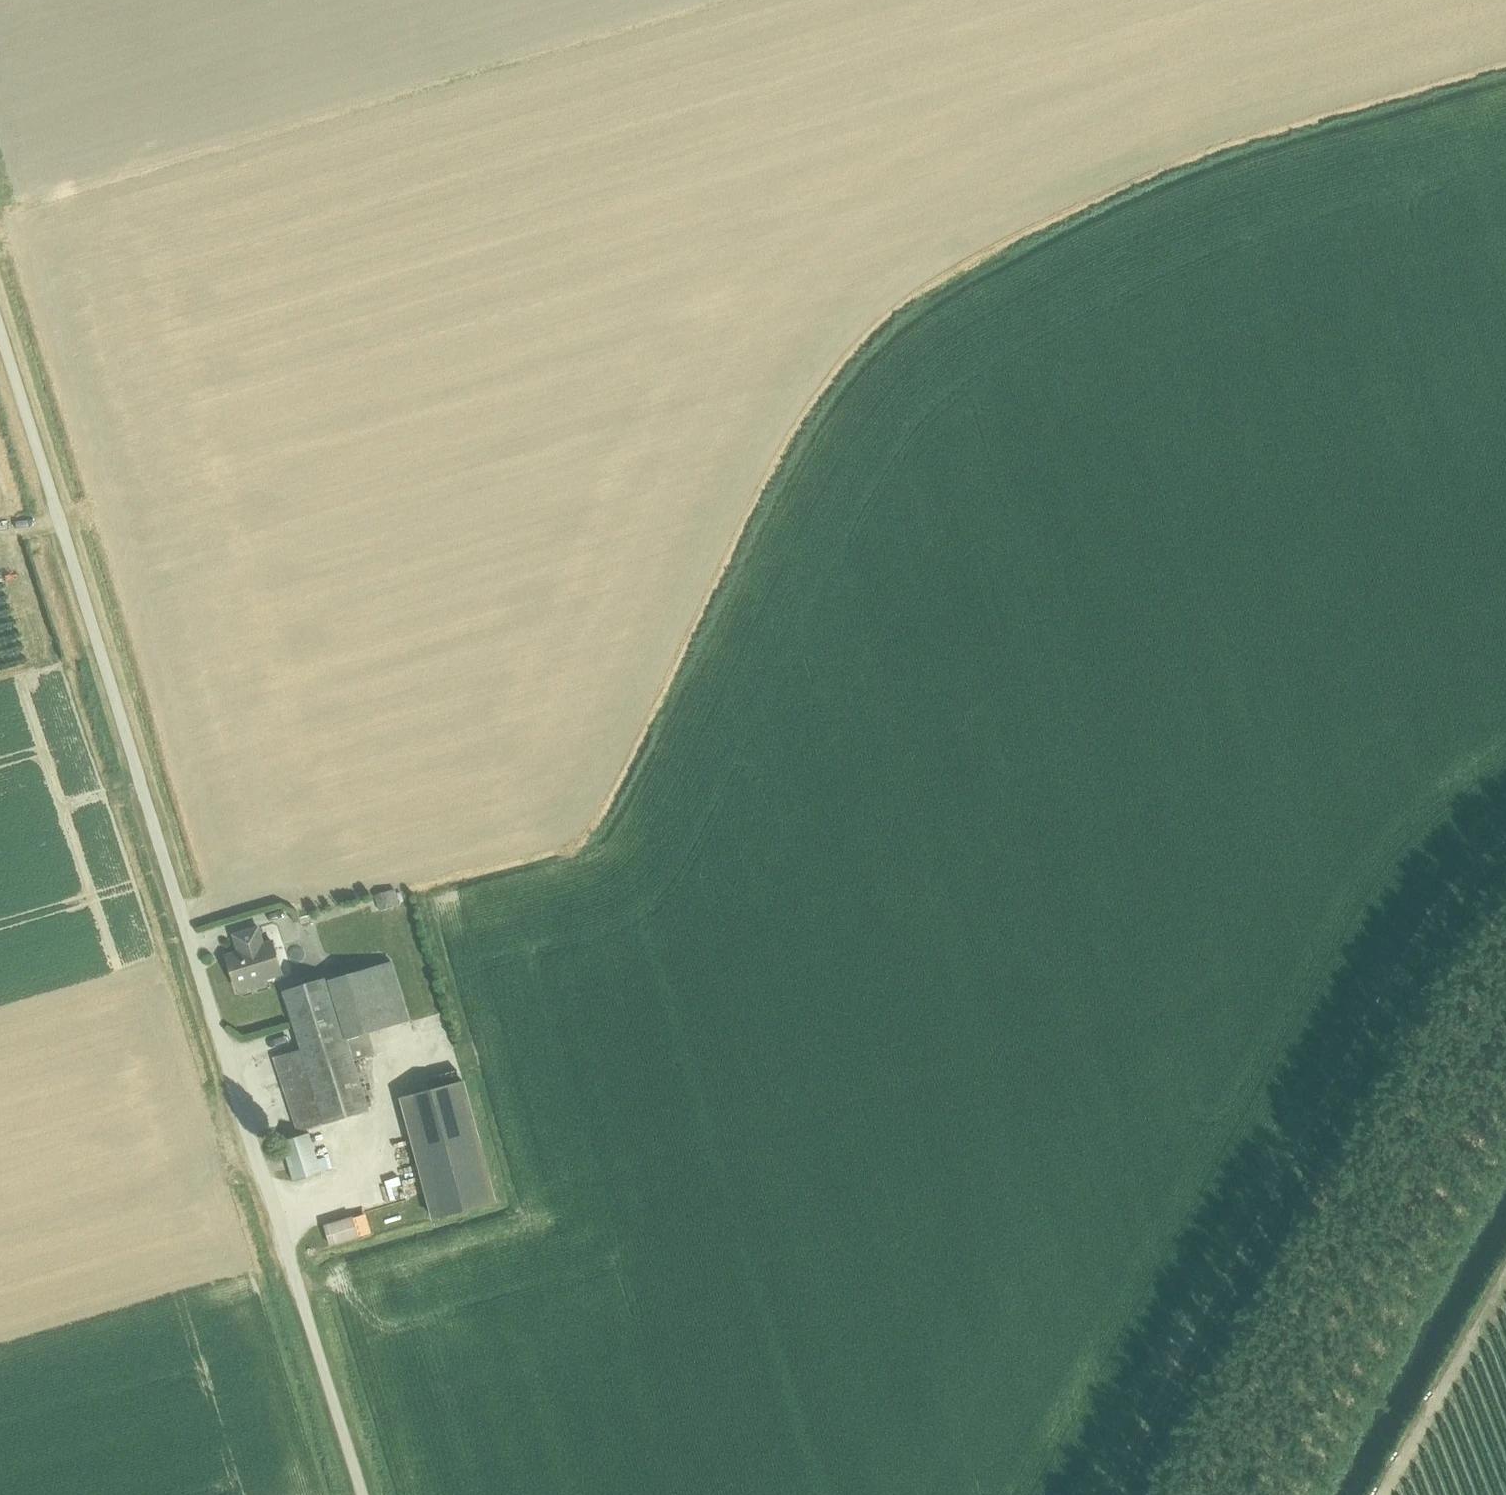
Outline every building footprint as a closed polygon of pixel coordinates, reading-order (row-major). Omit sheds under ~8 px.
[(396,888),(375,895),(379,910),(400,904),(396,888)] [(267,977),(282,973),(272,940),(263,943),(258,926),(233,934),(239,954),(227,957),(235,983),(266,974),(267,977)] [(367,1034),(409,1020),(391,961),(329,981),(328,978),(284,992),(302,1049),(274,1057),(298,1131),(368,1110),(353,1061),(374,1055),(367,1034)] [(464,1081),(402,1100),(437,1215),(499,1196),(464,1081)] [(308,1132),(280,1141),(292,1181),(321,1172),(328,1169),(324,1157),(317,1159),(308,1132)] [(324,1226),(330,1246),(356,1239),(350,1219),(324,1226)]
